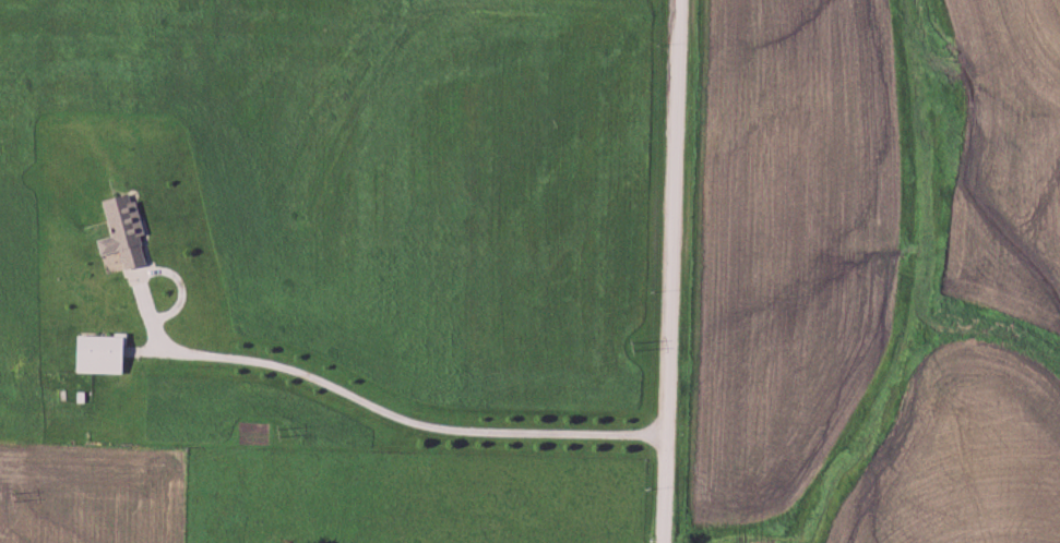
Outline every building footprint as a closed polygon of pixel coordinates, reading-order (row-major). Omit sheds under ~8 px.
[(139,267),(124,196),(103,201),(111,236),(98,239),(101,255),(120,251),(125,270),(139,267)] [(126,374),(126,335),(78,335),(78,373),(126,374)]
